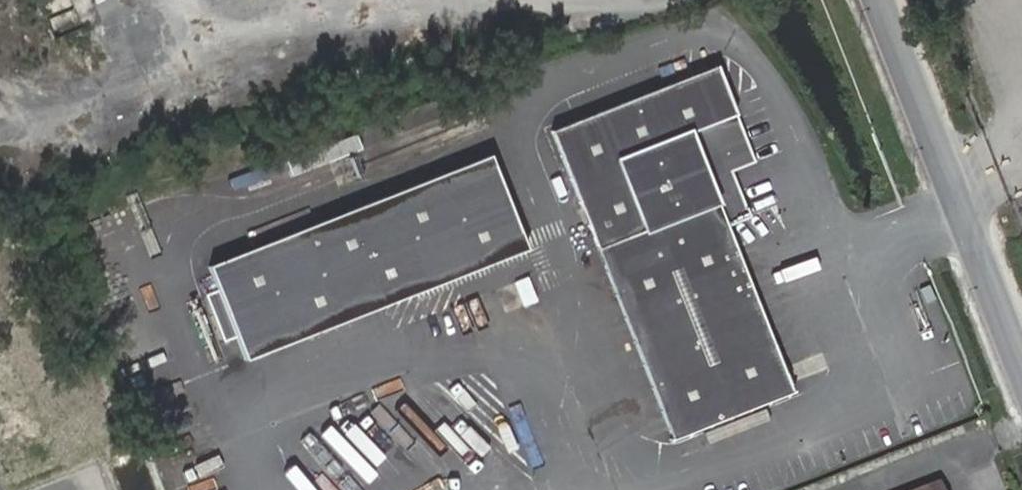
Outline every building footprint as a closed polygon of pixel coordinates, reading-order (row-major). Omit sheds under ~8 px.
[(754,162),(716,66),(551,132),(671,439),(792,392),(726,225),(749,216),(732,170),(754,162)] [(526,249),(490,156),(211,266),(220,289),(208,293),(226,340),(238,336),(247,359),(526,249)] [(529,276),(517,280),(523,299),(536,295),(529,276)] [(935,481),(913,489),(939,489),(935,481)]
